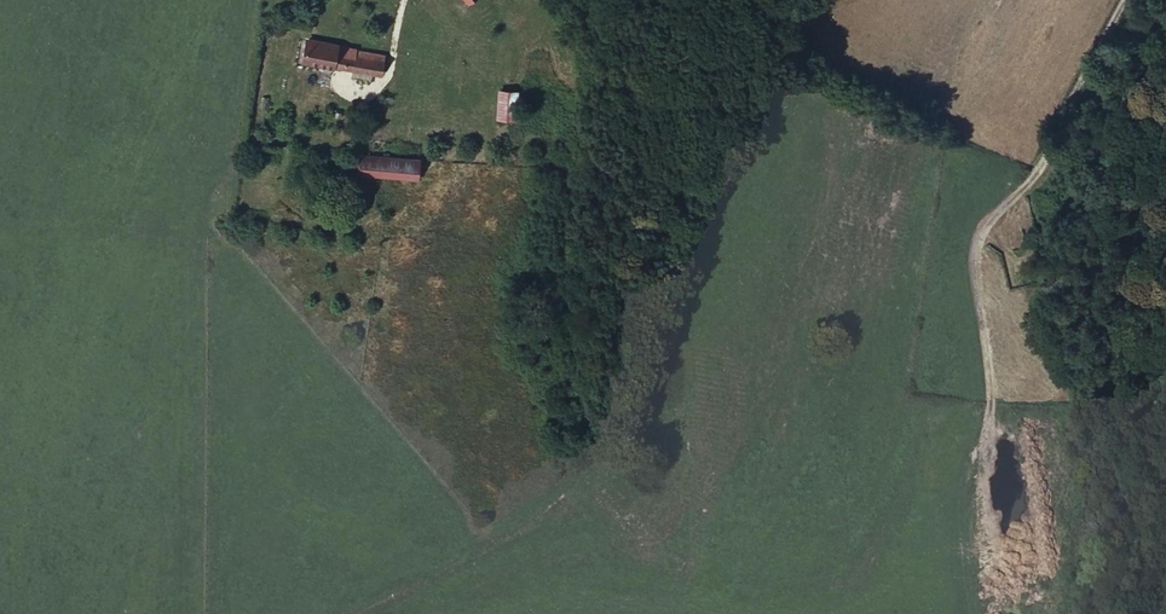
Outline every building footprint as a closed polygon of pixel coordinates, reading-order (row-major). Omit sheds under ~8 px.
[(369,75),(373,56),(338,51),(338,47),(299,40),(295,61),(369,75)] [(504,117),(507,93),(494,92),(491,116),(504,117)] [(408,162),(347,155),(344,171),(406,179),(408,162)]
